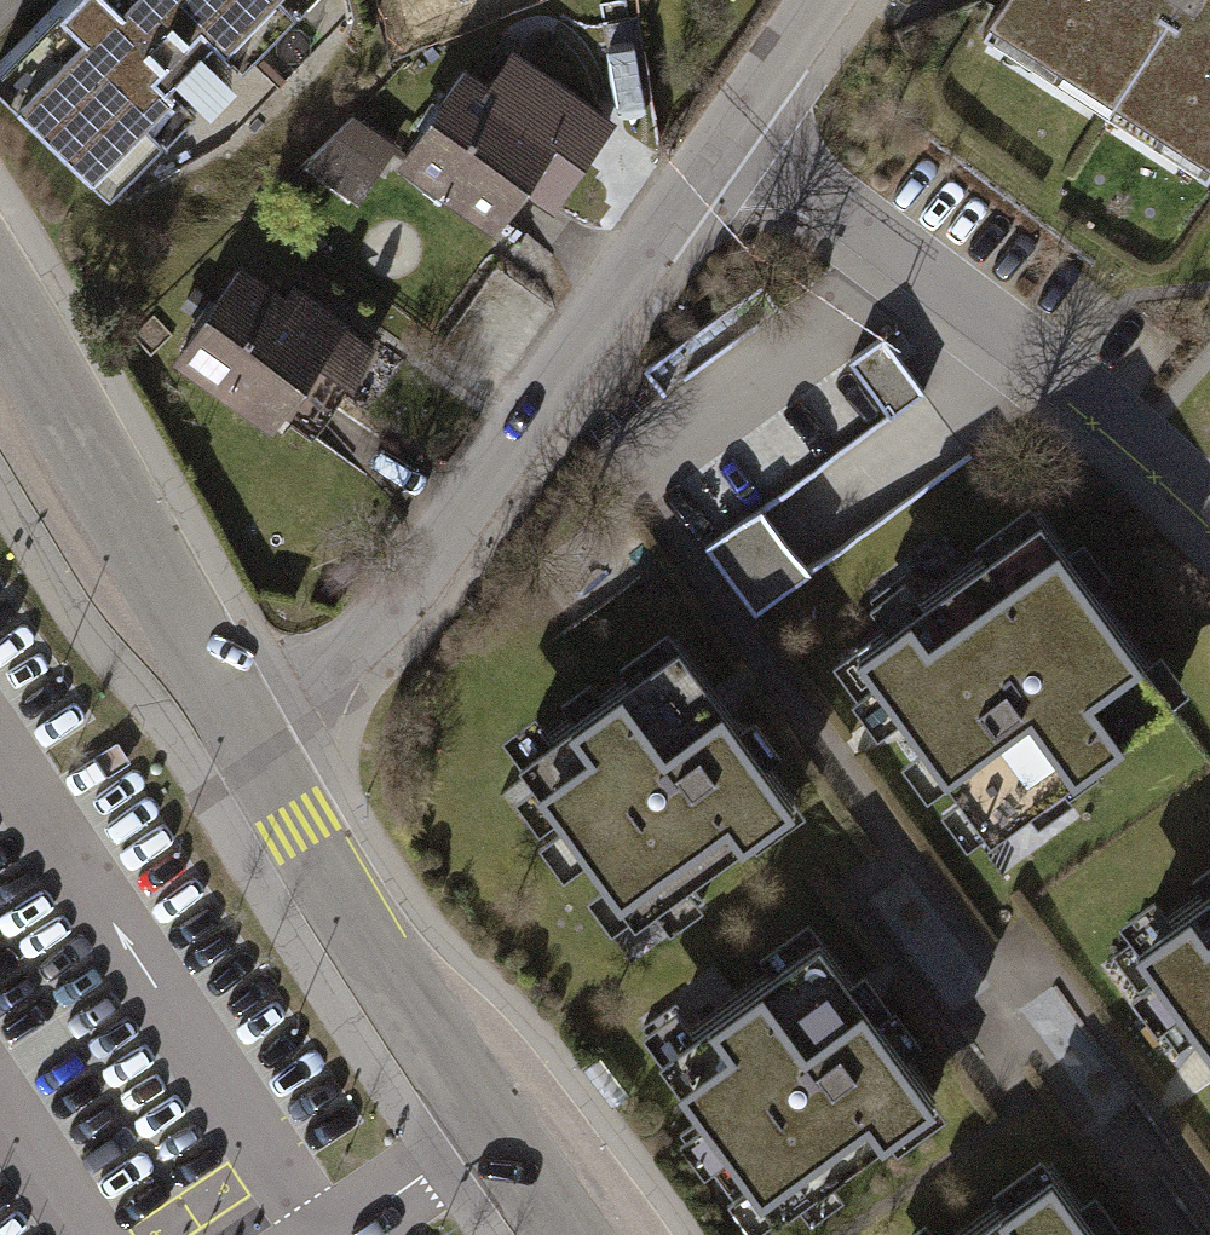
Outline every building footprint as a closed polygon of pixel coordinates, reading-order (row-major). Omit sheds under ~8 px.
[(0,83),(0,91),(92,179),(264,0),(80,0),(0,83)] [(976,12),(1204,159),(1209,150),(1209,0),(984,0),(976,12)] [(510,96),(465,66),(395,168),(493,234),(539,166),(575,191),(606,147),(517,86),(510,96)] [(355,112),(305,161),(358,200),(398,142),(355,112)] [(284,294),(238,262),(168,361),(270,432),(315,368),(349,392),(381,346),(292,284),(284,294)] [(884,330),(849,355),(890,412),(925,387),(884,330)] [(1144,713),(1018,545),(832,682),(958,851),(1144,713)] [(777,814),(647,662),(486,799),(616,951),(777,814)] [(1133,973),(1209,1079),(1209,917),(1133,973)] [(803,951),(637,1062),(750,1229),(915,1119),(803,951)] [(1039,1176),(957,1234),(1081,1234),(1039,1176)]
